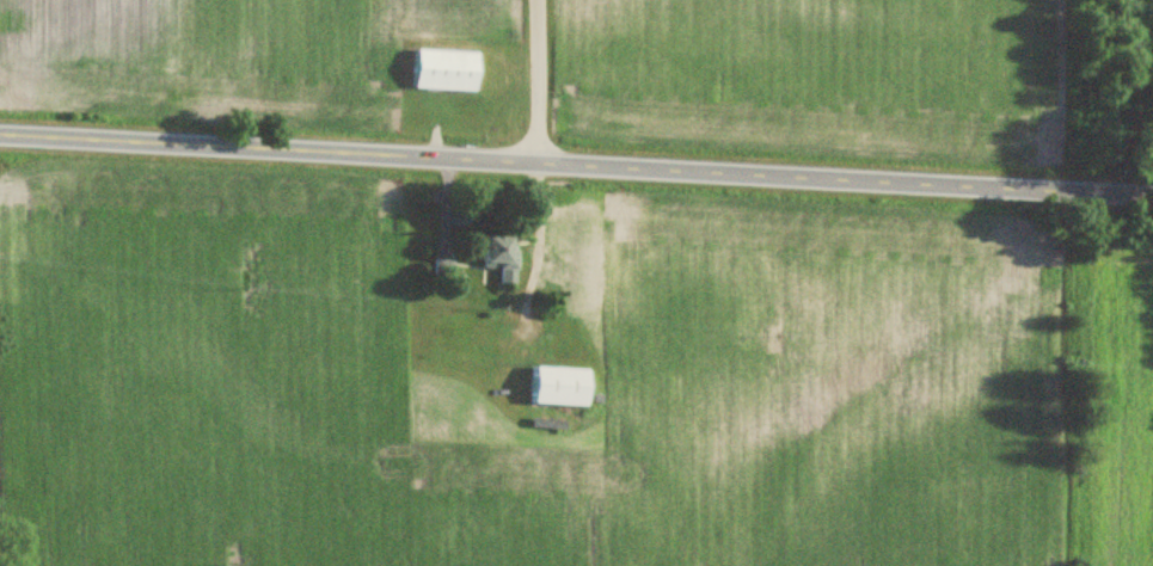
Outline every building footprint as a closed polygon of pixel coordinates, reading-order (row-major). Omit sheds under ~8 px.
[(474,53),(410,51),(408,90),(473,92),(474,53)] [(504,237),(478,236),(477,268),(499,268),(499,284),(513,285),(514,250),(504,249),(504,237)] [(453,260),(434,260),(434,281),(453,281),(453,260)] [(585,369),(528,368),(527,405),(585,406),(585,369)]
